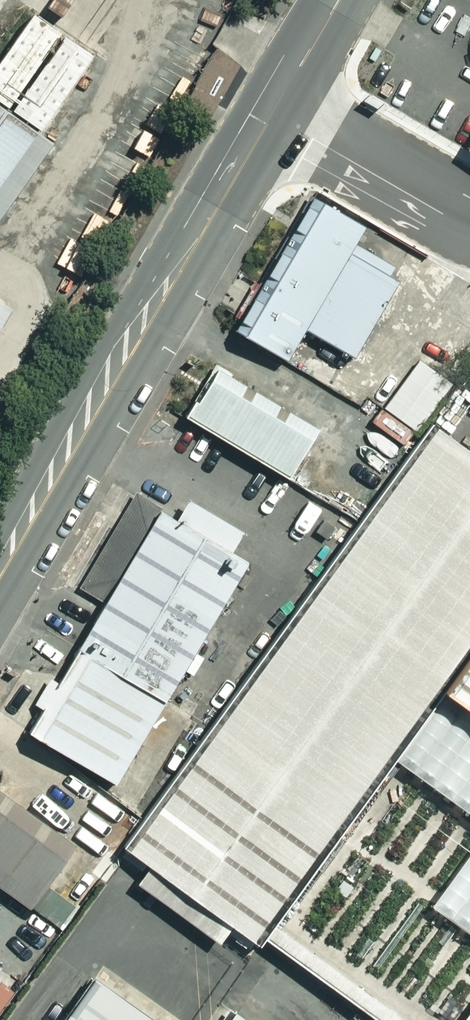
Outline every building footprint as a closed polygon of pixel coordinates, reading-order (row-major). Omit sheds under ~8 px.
[(0,113),(0,213),(47,146),(0,113)] [(407,276),(316,225),(245,351),(294,379),(307,356),(348,379),(407,276)] [(0,305),(0,328),(10,311),(0,305)] [(447,381),(416,358),(380,405),(412,428),(447,381)] [(318,458),(218,401),(188,453),(289,510),(318,458)] [(428,425),(119,855),(251,951),(391,762),(469,818),(469,456),(428,425)] [(19,735),(113,792),(256,559),(162,502),(19,735)] [(0,821),(0,914),(38,942),(82,882),(0,821)] [(427,907),(469,938),(469,849),(427,907)] [(0,971),(0,1019),(22,986),(0,971)] [(97,974),(64,1019),(167,1019),(97,974)] [(459,1019),(469,1019),(469,1005),(459,1019)] [(235,1008),(227,1019),(251,1019),(235,1008)]
